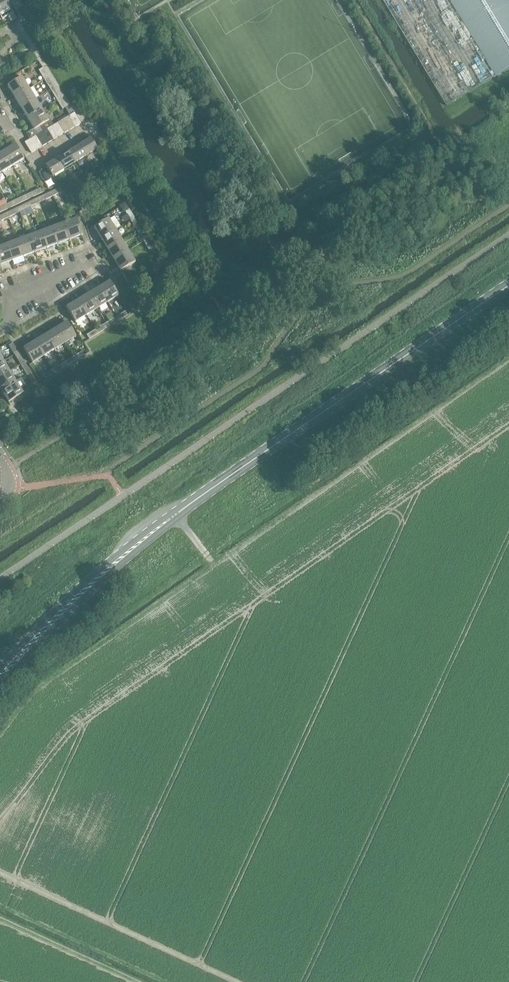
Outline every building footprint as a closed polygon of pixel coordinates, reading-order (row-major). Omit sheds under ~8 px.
[(10,8),(5,0),(0,0),(0,17),(2,20),(7,16),(11,22),(17,19),(10,8)] [(446,108),(472,92),(416,0),(381,0),(446,108)] [(504,73),(508,70),(508,3),(507,0),(460,0),(504,73)] [(48,77),(43,68),(39,70),(44,80),(48,77)] [(54,86),(48,77),(44,80),(50,88),(54,86)] [(8,87),(15,98),(29,89),(22,78),(8,87)] [(15,98),(21,108),(36,99),(29,89),(15,98)] [(56,89),(52,92),(57,101),(61,98),(56,89)] [(67,107),(61,98),(57,101),(62,109),(67,107)] [(21,108),(27,119),(42,110),(36,99),(21,108)] [(27,119),(34,130),(49,121),(42,110),(27,119)] [(75,113),(69,116),(75,127),(81,123),(75,113)] [(69,116),(64,120),(70,130),(75,127),(69,116)] [(70,130),(64,120),(58,123),(64,133),(70,130)] [(59,137),(64,133),(58,123),(52,126),(59,137)] [(52,126),(47,129),(53,140),(59,137),(52,126)] [(47,129),(41,133),(48,143),(53,140),(47,129)] [(48,143),(41,133),(36,136),(42,146),(48,143)] [(42,146),(36,136),(30,139),(37,150),(42,146)] [(31,153),(37,150),(30,139),(30,140),(25,143),(31,153)] [(79,146),(86,157),(97,150),(90,139),(79,146)] [(13,166),(24,160),(15,145),(4,151),(13,166)] [(68,152),(75,163),(86,157),(79,146),(68,152)] [(13,166),(4,151),(0,154),(0,169),(2,173),(13,166)] [(57,159),(64,170),(75,163),(68,152),(57,159)] [(46,166),(53,177),(64,170),(57,159),(46,166)] [(92,167),(86,171),(90,178),(97,173),(92,167)] [(48,171),(42,174),(46,182),(52,179),(48,171)] [(62,192),(61,189),(60,187),(51,192),(53,196),(62,192)] [(31,192),(33,197),(42,193),(40,188),(31,192)] [(53,196),(51,192),(42,196),(44,201),(53,196)] [(27,194),(18,199),(20,203),(29,199),(27,194)] [(40,202),(38,198),(29,202),(31,207),(40,202)] [(18,199),(9,203),(11,208),(20,203),(18,199)] [(19,207),(21,211),(31,207),(29,202),(19,207)] [(125,202),(119,205),(123,213),(125,212),(129,209),(125,202)] [(6,213),(9,217),(18,213),(16,209),(6,213)] [(129,209),(125,212),(130,220),(134,218),(129,209)] [(9,217),(6,213),(0,216),(0,221),(9,217)] [(140,227),(134,218),(130,220),(136,229),(140,227)] [(64,223),(70,240),(82,235),(76,219),(64,223)] [(94,228),(101,239),(115,230),(109,219),(94,228)] [(52,227),(58,244),(70,240),(64,223),(52,227)] [(41,232),(47,248),(58,244),(52,227),(41,232)] [(101,239),(107,249),(122,240),(115,230),(101,239)] [(142,230),(138,233),(143,242),(147,239),(142,230)] [(29,236),(35,252),(47,248),(41,232),(29,236)] [(17,240),(23,257),(35,252),(29,236),(17,240)] [(153,248),(147,239),(143,242),(149,250),(153,248)] [(6,245),(12,261),(23,257),(17,240),(6,245)] [(107,249),(114,260),(128,251),(122,240),(107,249)] [(0,265),(12,261),(6,245),(0,247),(0,265)] [(134,280),(126,267),(135,262),(128,251),(114,260),(120,271),(128,284),(134,280)] [(98,279),(101,284),(109,279),(106,274),(98,279)] [(107,303),(118,296),(109,281),(98,288),(107,303)] [(107,303),(98,288),(88,294),(97,309),(107,303)] [(97,309),(88,294),(77,301),(86,316),(97,309)] [(86,316),(77,301),(66,307),(76,323),(86,316)] [(127,316),(125,311),(116,317),(118,321),(127,316)] [(107,322),(110,327),(118,321),(116,317),(107,322)] [(65,344),(76,337),(66,322),(55,329),(65,344)] [(95,330),(97,334),(106,329),(104,324),(95,330)] [(65,344),(55,329),(45,335),(54,350),(65,344)] [(87,335),(89,339),(97,334),(95,330),(87,335)] [(54,350),(45,335),(34,342),(44,357),(54,350)] [(44,357),(34,342),(23,348),(33,363),(44,357)] [(18,352),(13,343),(8,346),(14,355),(18,352)] [(73,357),(75,361),(84,356),(82,351),(73,357)] [(23,361),(18,352),(14,355),(19,363),(23,361)] [(64,362),(66,367),(75,361),(73,357),(64,362)] [(10,372),(3,361),(0,363),(0,378),(10,372)] [(26,364),(21,367),(27,375),(31,373),(26,364)] [(52,370),(54,374),(63,369),(60,364),(52,370)] [(52,370),(43,375),(46,379),(54,374),(52,370)] [(1,391),(16,382),(10,372),(0,378),(0,389),(1,391)] [(36,382),(31,373),(27,375),(32,384),(36,382)] [(8,402),(23,393),(30,389),(23,378),(16,382),(1,391),(8,402)]
